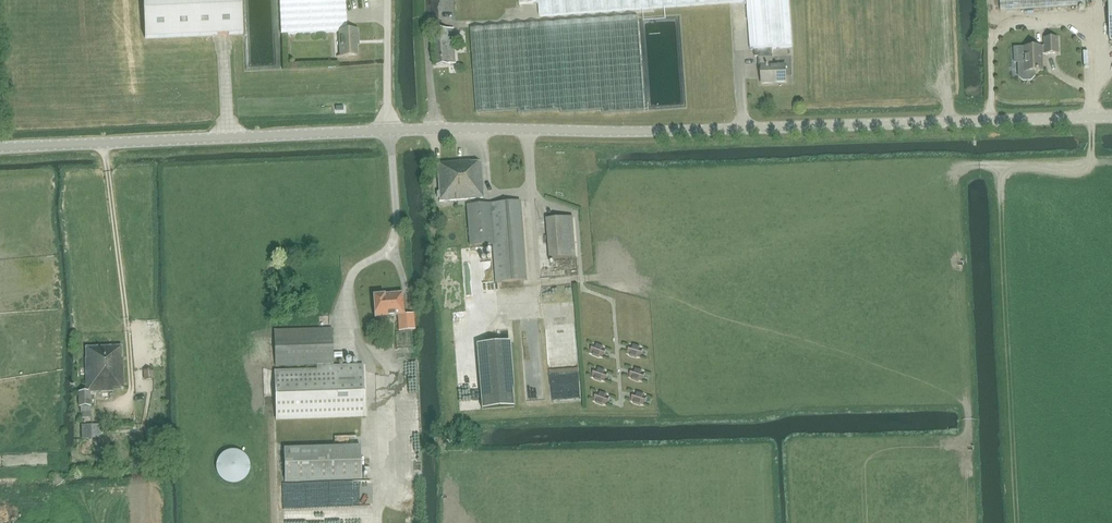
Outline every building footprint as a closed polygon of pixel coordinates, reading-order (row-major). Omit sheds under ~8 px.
[(145,39),(243,35),(241,0),(143,0),(145,39)] [(281,34),(340,31),(347,30),(345,0),(280,0),(281,34)] [(519,4),(539,3),(540,16),(705,4),(729,2),(746,1),(750,49),(755,49),(773,48),(792,46),(788,0),(519,0),(519,4)] [(1085,0),(1000,0),(1000,4),(1000,11),(1085,6),(1085,0)] [(638,16),(515,25),(471,29),(477,112),(522,109),(522,112),(560,110),(560,113),(602,110),(603,113),(645,110),(638,16)] [(437,65),(456,64),(453,29),(435,30),(437,65)] [(347,30),(340,31),(341,56),(349,56),(349,55),(357,55),(356,41),(358,41),(358,30),(347,30)] [(1023,81),(1031,81),(1035,76),(1035,71),(1043,71),(1042,54),(1058,53),(1058,38),(1045,38),(1045,46),(1024,47),(1025,62),(1018,62),(1018,77),(1023,81)] [(773,48),(755,49),(755,50),(755,56),(755,57),(759,57),(759,69),(762,69),(762,83),(772,83),(772,82),(786,82),(786,65),(773,65),(773,48)] [(1101,87),(1108,89),(1111,76),(1105,74),(1101,87)] [(437,164),(439,191),(437,194),(437,196),(440,199),(440,201),(466,199),(483,197),(480,162),(470,163),(470,161),(437,164)] [(520,201),(490,203),(483,204),(467,205),(470,245),(493,244),(495,282),(526,280),(520,201)] [(576,257),(573,217),(547,220),(549,258),(576,257)] [(414,314),(404,314),(402,293),(373,296),(375,317),(397,316),(399,331),(415,330),(414,314)] [(332,328),(274,330),(272,330),(276,419),(365,416),(363,365),(333,366),(332,328)] [(509,341),(477,344),(482,409),(515,406),(509,341)] [(593,344),(590,352),(593,354),(593,355),(600,358),(600,356),(603,357),(606,348),(603,347),(604,345),(597,343),(597,345),(593,344)] [(633,345),(630,345),(627,353),(630,354),(630,356),(636,358),(637,356),(640,357),(643,348),(640,347),(640,345),(634,343),(633,345)] [(79,407),(81,407),(81,412),(91,412),(90,406),(91,406),(90,392),(113,391),(113,388),(124,388),(123,357),(122,357),(121,346),(86,347),(86,358),(87,392),(79,392),(79,407)] [(598,369),(594,368),(591,377),(595,378),(595,379),(601,382),(602,380),(605,381),(608,372),(604,371),(605,369),(599,367),(598,369)] [(635,369),(632,368),(629,376),(632,377),(632,379),(638,382),(639,380),(642,381),(645,372),(641,371),(642,369),(636,367),(635,369)] [(600,393),(597,392),(594,400),(597,401),(596,403),(603,405),(603,404),(607,405),(610,396),(606,395),(607,393),(601,391),(600,393)] [(637,393),(634,392),(631,400),(634,401),(634,403),(641,405),(641,404),(644,405),(647,396),(644,395),(644,393),(638,391),(637,393)] [(82,438),(102,438),(102,425),(82,425),(82,438)] [(362,479),(361,446),(284,448),(285,481),(362,479)] [(253,472),(253,469),(253,466),(252,463),(251,460),(248,457),(245,455),(242,453),(237,452),(234,452),(231,452),(227,454),(225,456),(222,459),(220,462),(219,465),(218,469),(219,473),(220,476),(221,478),(223,481),(225,483),(229,485),(233,486),(236,486),(239,486),(243,485),(246,483),(248,481),(250,479),(252,476),(253,472)] [(370,501),(370,484),(339,485),(339,502),(370,501)] [(285,522),(349,522),(348,515),(337,515),(336,486),(283,487),(284,513),(310,513),(310,516),(285,517),(285,522)]
